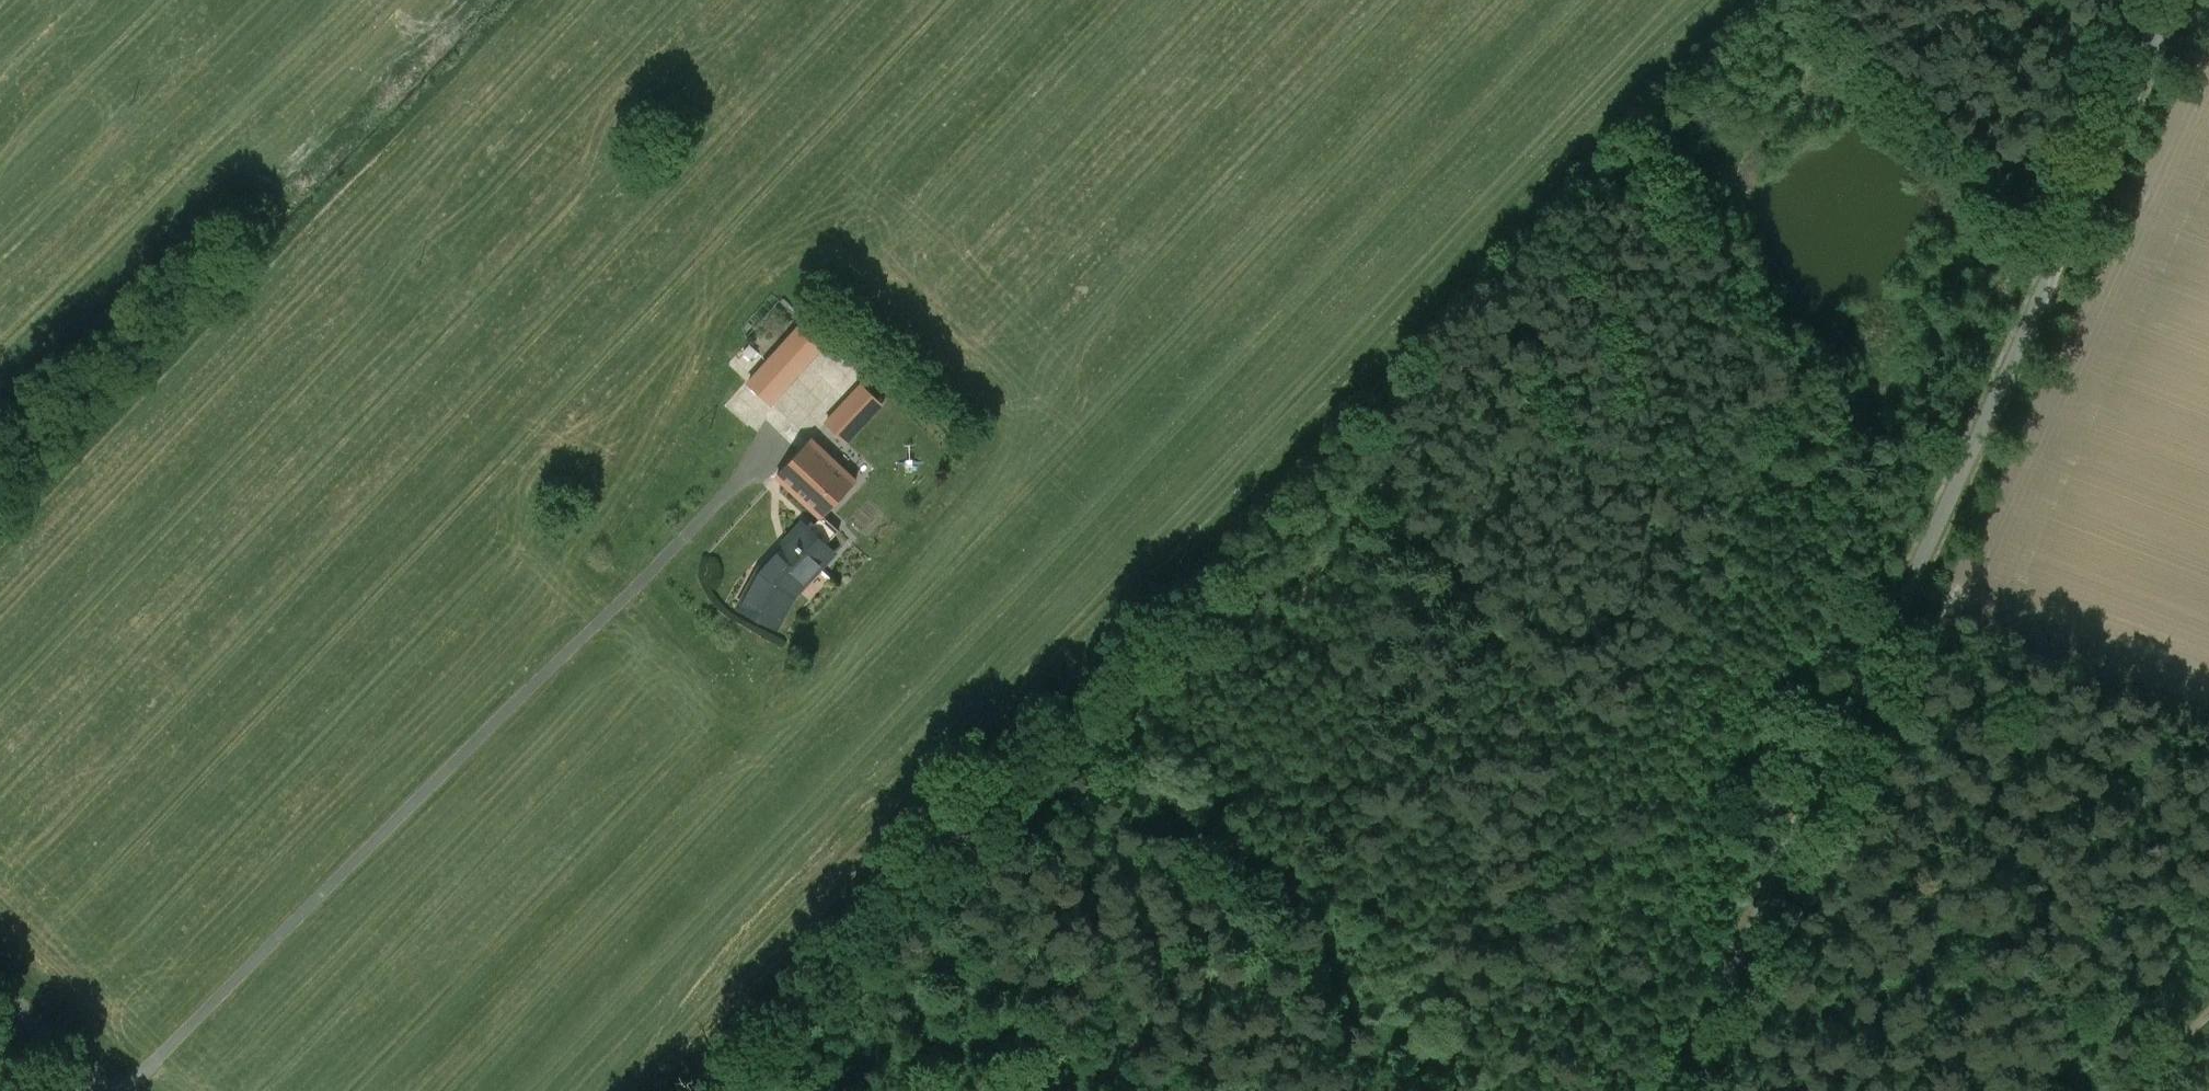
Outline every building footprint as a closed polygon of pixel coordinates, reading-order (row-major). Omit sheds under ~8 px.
[(755,380),(781,403),(839,338),(812,315),(755,380)] [(878,376),(789,473),(855,533),(890,494),(856,462),(909,404),(878,376)] [(809,515),(749,605),(785,629),(845,538),(809,515)]
